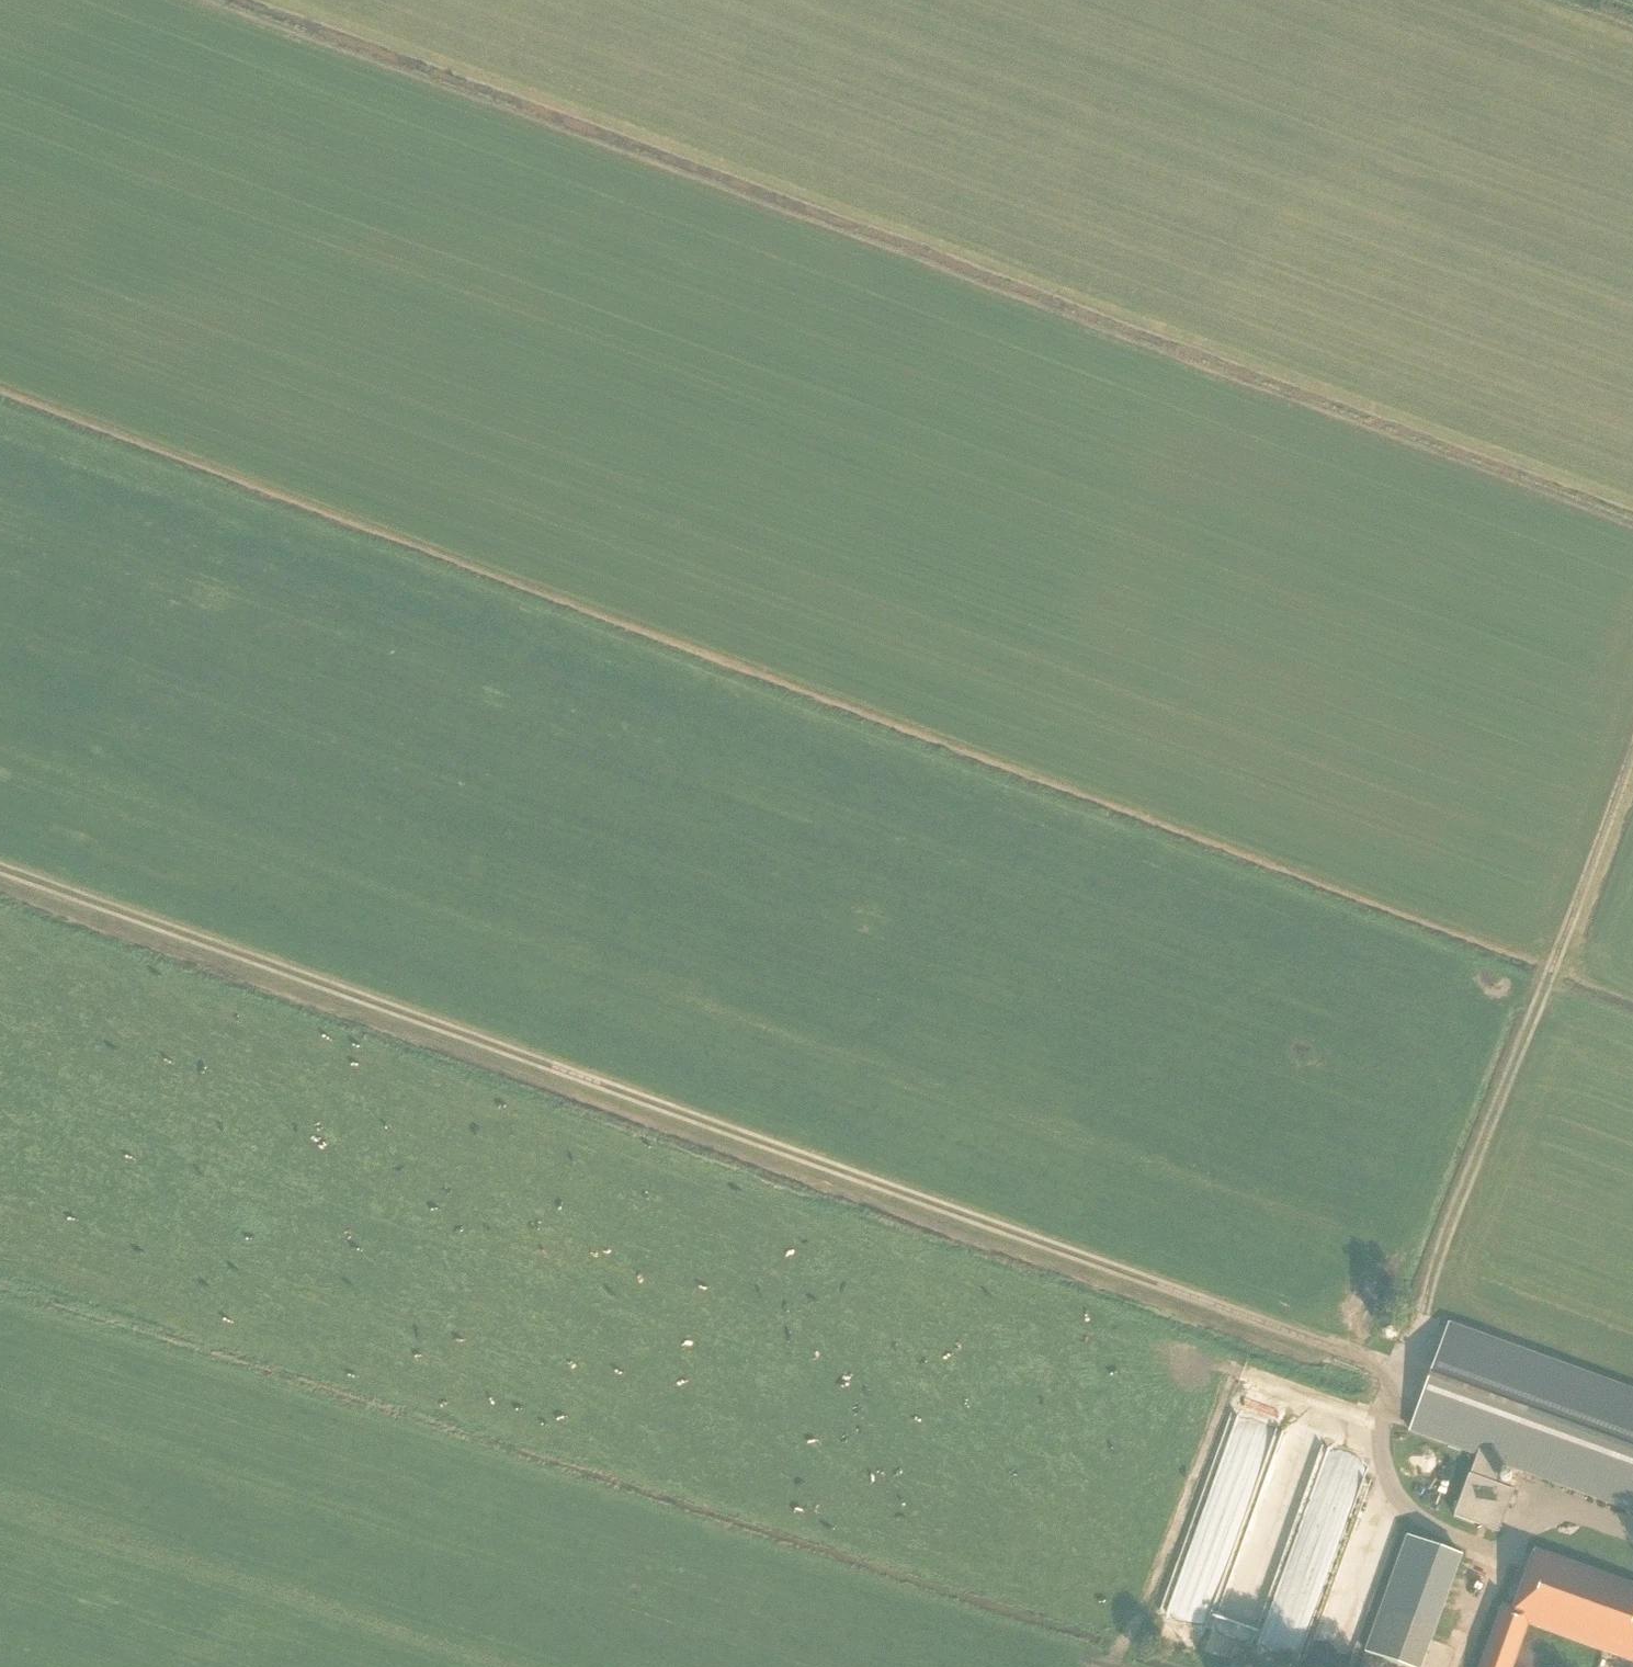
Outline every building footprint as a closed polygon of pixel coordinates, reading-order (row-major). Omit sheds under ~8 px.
[(1632,1512),(1632,1390),(1449,1323),(1410,1430),(1477,1455),(1470,1474),(1469,1474),(1454,1516),(1498,1532),(1514,1490),(1496,1484),(1503,1464),(1632,1512)] [(1301,1421),(1237,1612),(1264,1621),(1328,1430),(1301,1421)] [(1338,1446),(1297,1603),(1328,1611),(1370,1454),(1338,1446)] [(1332,1614),(1369,1626),(1403,1527),(1366,1514),(1350,1562),(1367,1568),(1359,1591),(1354,1605),(1337,1600),(1332,1614)] [(1409,1526),(1369,1647),(1425,1666),(1466,1545),(1409,1526)] [(1534,1549),(1513,1607),(1503,1604),(1480,1666),(1512,1666),(1528,1623),(1632,1661),(1632,1585),(1534,1549)]
